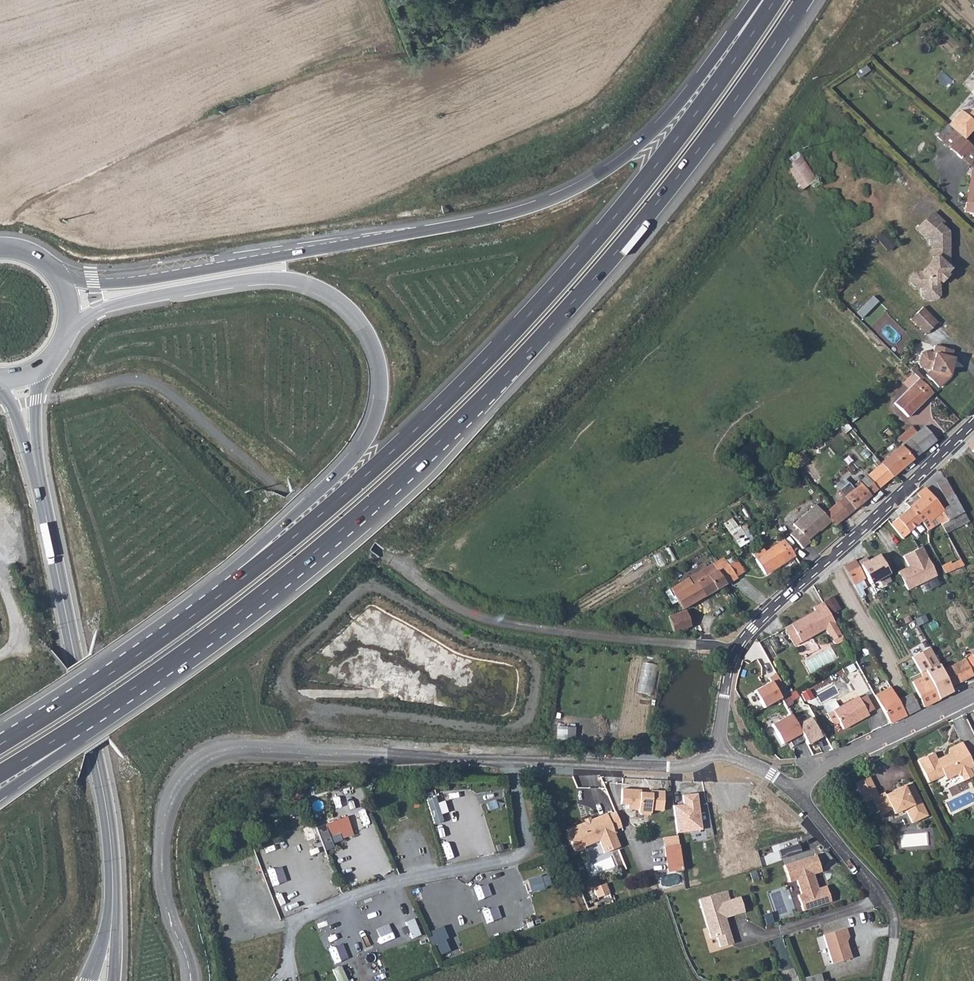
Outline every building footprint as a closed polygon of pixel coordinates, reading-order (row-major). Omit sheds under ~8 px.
[(972,91),(958,107),(961,110),(964,113),(973,102),(973,93),(972,91)] [(964,113),(973,122),(973,102),(964,113)] [(964,113),(961,110),(949,124),(965,138),(973,128),(973,122),(964,113)] [(959,135),(951,128),(948,124),(937,136),(941,140),(949,148),(959,135)] [(972,146),(959,135),(949,148),(961,158),(972,146)] [(972,146),(961,158),(968,164),(973,158),(973,148),(972,146)] [(791,162),(786,166),(802,187),(816,177),(797,153),(789,159),(791,162)] [(969,174),(964,211),(972,212),(972,215),(973,216),(973,174),(969,174)] [(935,213),(924,224),(933,234),(942,226),(945,224),(935,213)] [(924,224),(919,229),(930,241),(930,245),(934,249),(942,249),(942,258),(933,258),(933,261),(920,273),(915,273),(910,277),(910,283),(914,288),(920,288),(920,297),(923,300),(934,300),(937,297),(938,282),(938,281),(943,276),(944,276),(949,271),(946,268),(949,265),(949,233),(942,226),(933,234),(924,224)] [(890,246),(877,234),(869,243),(881,255),(890,246)] [(929,253),(933,258),(942,258),(942,249),(934,249),(929,253)] [(938,282),(939,284),(946,277),(944,276),(943,276),(938,281),(938,282)] [(856,312),(863,318),(878,302),(872,296),(856,312)] [(935,323),(921,308),(913,316),(928,331),(935,323)] [(922,336),(928,331),(913,316),(907,321),(922,336)] [(928,368),(922,374),(935,388),(948,377),(946,374),(948,367),(951,368),(955,357),(949,355),(950,348),(932,342),(930,349),(925,348),(920,350),(917,361),(919,364),(928,368)] [(906,368),(917,380),(919,376),(909,365),(906,368)] [(906,417),(930,393),(917,380),(892,403),(906,417)] [(896,438),(901,445),(908,439),(916,432),(911,426),(896,438)] [(919,452),(933,440),(922,427),(916,432),(908,439),(919,452)] [(901,445),(878,464),(889,477),(919,452),(908,439),(901,445)] [(889,477),(878,464),(850,487),(846,483),(836,491),(840,497),(829,506),(840,518),(889,477)] [(953,496),(944,478),(935,483),(945,500),(953,496)] [(920,522),(925,529),(927,531),(929,530),(928,523),(940,510),(923,489),(916,496),(919,500),(908,509),(920,522)] [(916,496),(905,505),(908,509),(919,500),(916,496)] [(948,506),(940,510),(947,521),(963,513),(953,496),(945,500),(948,506)] [(840,518),(829,506),(822,512),(814,503),(792,522),(795,525),(788,531),(801,547),(808,541),(805,538),(814,530),(815,531),(828,521),(832,525),(840,518)] [(897,520),(908,533),(920,522),(908,509),(897,520)] [(963,513),(947,521),(941,525),(945,534),(968,522),(963,513)] [(897,520),(890,525),(901,538),(908,533),(897,520)] [(753,538),(744,524),(739,527),(748,541),(753,538)] [(748,541),(739,527),(730,533),(738,547),(748,541)] [(752,553),(764,574),(793,556),(783,539),(764,550),(762,547),(752,553)] [(924,547),(905,556),(910,566),(899,571),(908,591),(938,578),(924,547)] [(866,557),(858,562),(873,587),(892,575),(879,556),(869,562),(866,557)] [(728,564),(725,558),(714,564),(718,570),(728,564)] [(738,559),(728,564),(736,577),(745,572),(738,559)] [(854,559),(842,566),(853,585),(864,579),(854,559)] [(952,570),(962,566),(960,561),(950,566),(952,570)] [(718,570),(714,564),(693,576),(704,595),(725,583),(718,570)] [(736,577),(728,564),(718,570),(725,583),(736,577)] [(944,574),(952,570),(950,566),(949,564),(941,567),(944,574)] [(704,595),(693,576),(669,589),(680,609),(704,595)] [(823,601),(830,614),(838,609),(831,597),(823,601)] [(815,610),(784,628),(793,645),(825,627),(834,643),(837,644),(840,643),(844,641),(822,602),(813,607),(815,610)] [(667,615),(673,632),(690,625),(683,609),(667,615)] [(964,659),(972,677),(973,676),(973,654),(964,659)] [(961,682),(972,677),(964,659),(957,662),(953,665),(961,682)] [(655,693),(658,663),(643,662),(640,692),(655,693)] [(939,699),(952,692),(950,687),(941,670),(938,664),(925,671),(927,674),(939,699)] [(950,687),(961,682),(953,665),(941,670),(950,687)] [(771,682),(775,689),(783,685),(776,674),(769,678),(771,682)] [(924,706),(939,699),(927,674),(912,682),(924,706)] [(754,692),(763,708),(781,699),(775,689),(771,682),(754,692)] [(882,708),(897,701),(890,688),(874,695),(882,708)] [(805,701),(812,697),(808,689),(800,694),(805,701)] [(906,716),(919,709),(911,694),(897,701),(906,716)] [(824,708),(833,723),(837,725),(840,724),(843,730),(868,716),(867,713),(860,701),(858,697),(839,708),(835,702),(824,708)] [(866,697),(860,701),(867,713),(872,709),(866,697)] [(890,723),(906,716),(897,701),(882,708),(890,723)] [(782,744),(789,740),(800,734),(796,726),(790,715),(771,725),(782,744)] [(810,718),(796,726),(800,734),(804,740),(807,745),(821,737),(810,718)] [(804,740),(800,734),(789,740),(793,746),(804,740)] [(964,783),(973,778),(970,770),(973,768),(973,766),(963,743),(952,749),(949,754),(950,755),(951,758),(942,763),(939,760),(936,754),(919,761),(930,783),(945,776),(947,781),(958,776),(962,777),(964,783)] [(869,776),(856,782),(861,793),(862,795),(871,790),(874,796),(878,794),(869,776)] [(912,821),(927,814),(911,782),(905,785),(904,784),(895,788),(897,792),(887,797),(885,793),(884,791),(878,794),(874,796),(871,790),(862,795),(863,797),(865,802),(873,798),(881,814),(892,808),(894,812),(906,807),(912,821)] [(639,789),(620,788),(620,803),(626,803),(625,809),(637,809),(638,812),(640,815),(644,815),(648,814),(649,810),(661,810),(662,790),(649,789),(649,792),(639,792),(639,789)] [(897,792),(895,788),(885,793),(887,797),(897,792)] [(673,805),(677,833),(701,830),(696,794),(683,796),(684,804),(673,805)] [(425,799),(433,824),(442,821),(440,815),(436,803),(434,796),(425,799)] [(494,799),(485,802),(488,811),(497,807),(494,799)] [(443,801),(436,803),(440,815),(447,813),(443,801)] [(620,848),(613,831),(622,827),(615,812),(607,815),(606,814),(566,831),(575,852),(584,848),(583,845),(598,838),(605,854),(620,848)] [(345,816),(324,823),(328,835),(339,831),(342,837),(351,833),(345,816)] [(328,835),(324,823),(316,826),(325,850),(333,847),(328,835)] [(670,871),(684,870),(680,845),(665,847),(670,871)] [(817,856),(804,860),(806,868),(819,863),(817,856)] [(806,868),(804,860),(785,866),(790,882),(797,880),(802,894),(798,896),(803,912),(831,902),(826,887),(819,890),(814,875),(823,873),(819,863),(806,868)] [(539,875),(526,879),(530,892),(548,886),(545,875),(539,877),(539,875)] [(476,885),(479,896),(491,892),(487,881),(476,885)] [(605,884),(593,888),(597,898),(609,893),(605,884)] [(411,892),(415,902),(422,900),(418,889),(411,892)] [(721,902),(729,900),(726,891),(698,899),(710,938),(716,936),(719,947),(734,943),(726,918),(721,902)] [(740,896),(729,900),(734,915),(745,912),(740,896)] [(734,915),(729,900),(721,902),(726,918),(734,915)] [(514,903),(515,915),(530,914),(529,902),(514,903)] [(409,932),(412,939),(420,935),(413,918),(404,922),(406,925),(401,927),(404,934),(409,932)] [(394,926),(381,931),(387,945),(400,940),(394,926)] [(431,945),(435,943),(440,954),(449,951),(444,939),(446,938),(441,927),(430,932),(432,936),(428,938),(431,945)] [(849,938),(846,929),(823,936),(832,964),(852,958),(847,942),(849,938)] [(337,980),(347,980),(340,966),(332,970),(337,980)] [(359,975),(362,980),(378,980),(373,969),(359,975)]
